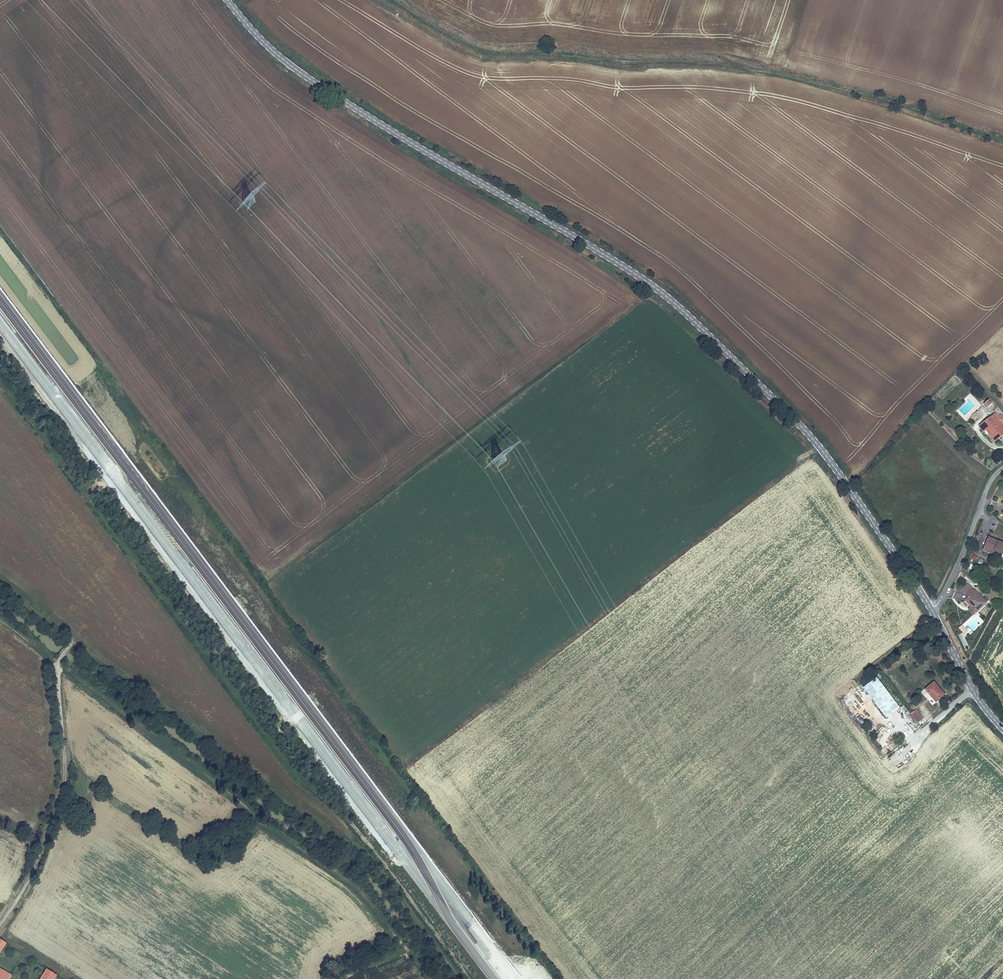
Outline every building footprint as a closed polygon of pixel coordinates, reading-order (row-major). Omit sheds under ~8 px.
[(992,406),(989,402),(984,406),(987,410),(992,406)] [(976,413),(970,418),(974,422),(980,417),(976,413)] [(995,420),(992,416),(982,425),(986,430),(987,429),(997,442),(1002,438),(1002,429),(1002,428),(1002,427),(1002,418),(1001,415),(999,417),(995,420)] [(986,430),(982,425),(979,428),(984,434),(986,432),(996,444),(997,442),(987,429),(986,430)] [(1002,560),(1002,559),(1002,543),(986,536),(980,550),(1002,560)] [(984,599),(969,584),(961,590),(968,598),(964,602),(971,608),(968,611),(974,617),(991,601),(986,597),(984,599)] [(968,633),(962,626),(959,629),(965,635),(968,633)] [(901,709),(876,678),(863,688),(886,720),(901,709)] [(925,692),(937,705),(946,697),(935,683),(925,692)] [(924,719),(917,710),(911,714),(918,723),(924,719)] [(878,735),(885,730),(883,727),(876,732),(878,735)] [(0,969),(0,978),(9,978),(11,975),(0,969)] [(46,969),(40,978),(55,978),(57,976),(46,969)]
